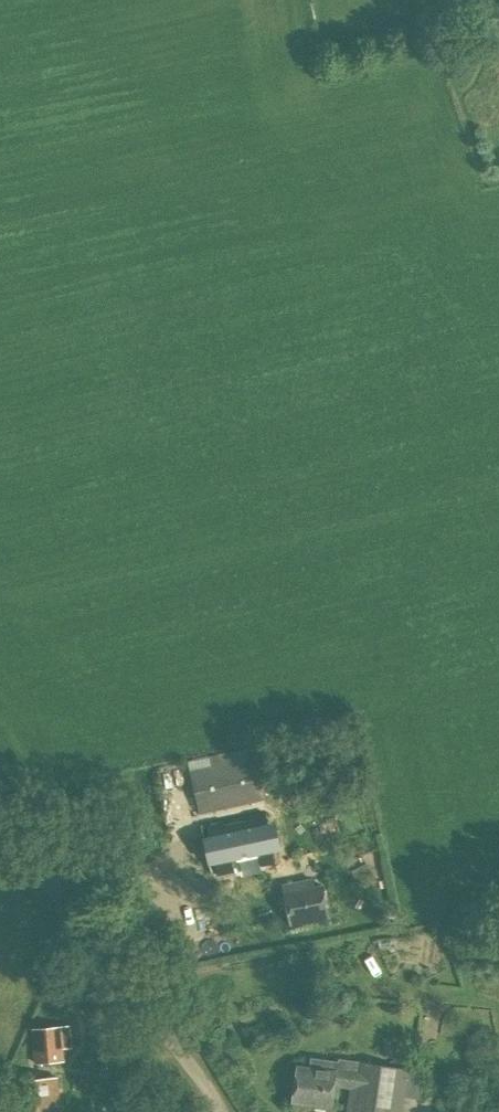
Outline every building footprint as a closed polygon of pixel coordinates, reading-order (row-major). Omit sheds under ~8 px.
[(250,757),(248,748),(188,762),(190,771),(199,814),(266,799),(257,756),(250,757)] [(214,874),(274,860),(263,812),(203,827),(214,874)] [(358,883),(374,875),(367,863),(351,871),(358,883)] [(310,889),(309,879),(285,886),(291,921),(328,915),(323,885),(310,889)] [(73,1048),(71,1025),(31,1029),(34,1065),(64,1062),(62,1049),(73,1048)] [(311,1057),(309,1069),(298,1068),(293,1102),(332,1107),(335,1087),(350,1089),(347,1111),(401,1111),(406,1074),(407,1069),(339,1058),(338,1061),(311,1057)] [(53,1105),(61,1105),(59,1079),(19,1082),(21,1111),(53,1111),(53,1105)]
